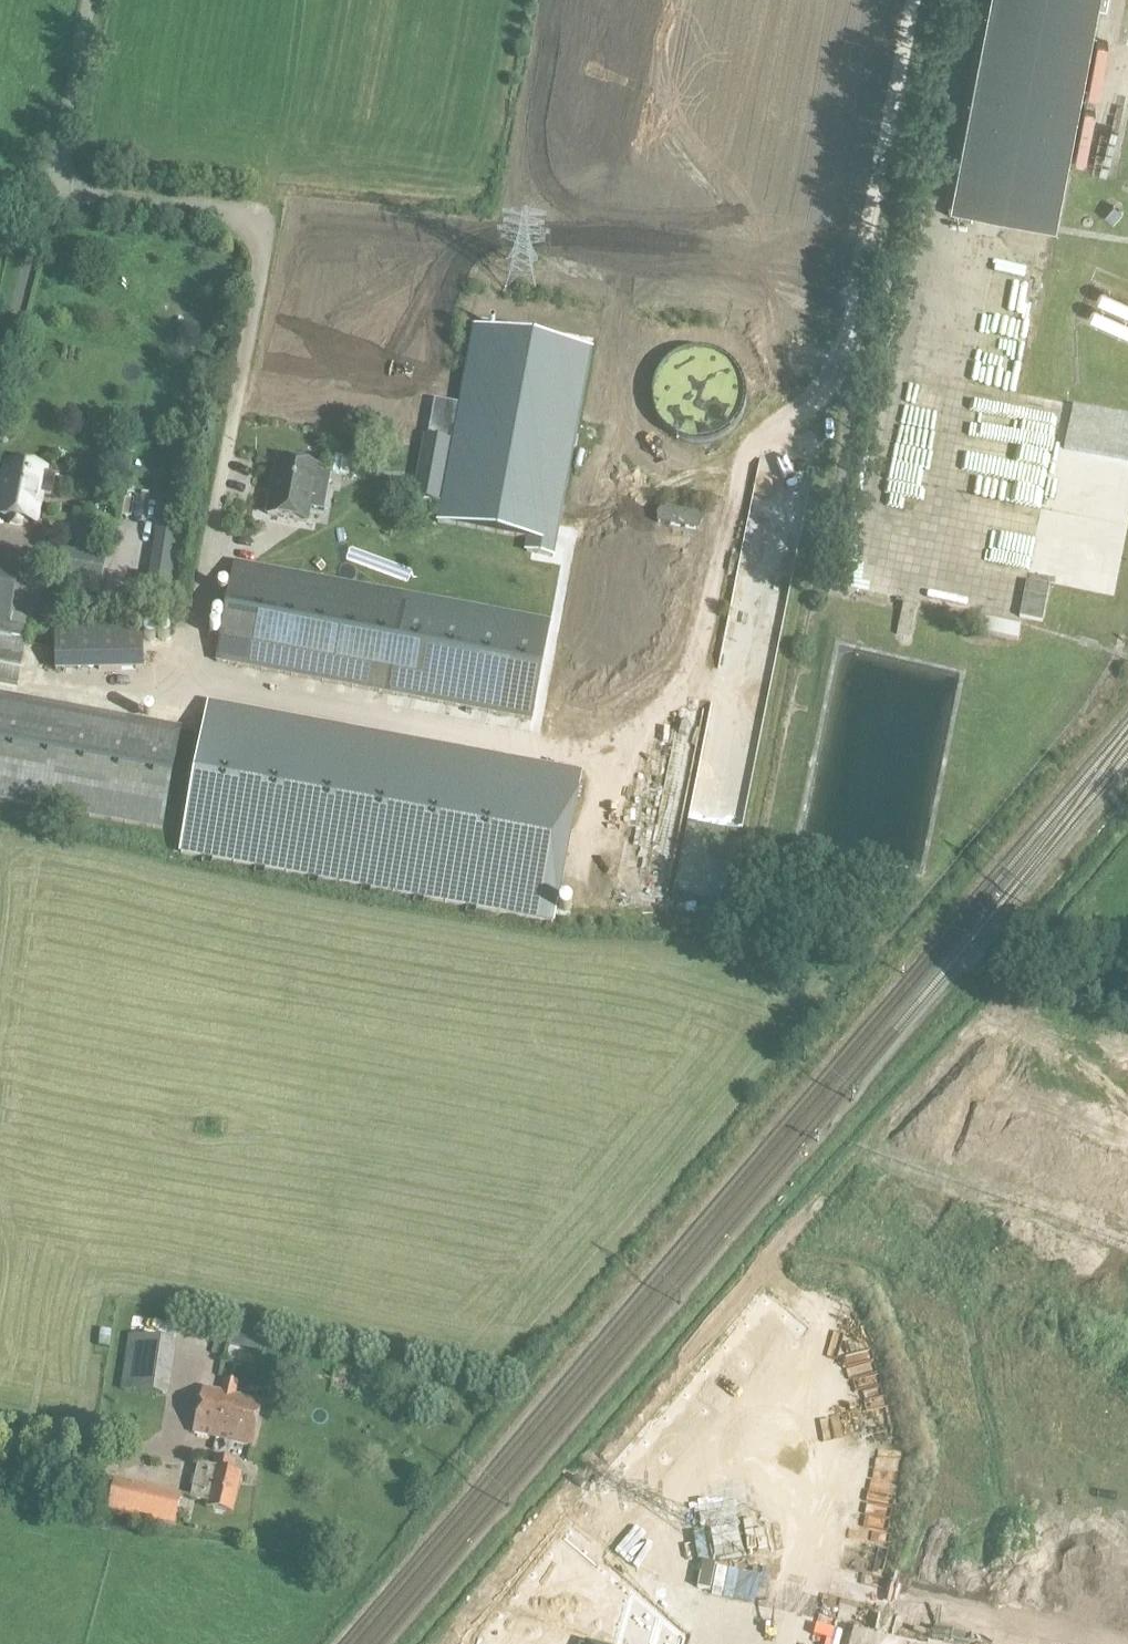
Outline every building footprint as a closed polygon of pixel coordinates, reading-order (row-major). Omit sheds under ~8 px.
[(950,204),(1056,224),(1099,0),(989,0),(950,204)] [(1115,205),(1106,217),(1113,223),(1123,211),(1115,205)] [(454,441),(431,437),(424,475),(422,475),(418,497),(442,502),(439,519),(530,536),(528,549),(554,554),(556,541),(594,335),(477,314),(461,403),(454,441)] [(653,385),(652,397),(653,409),(658,421),(666,431),(675,438),(687,443),(699,445),(711,443),(723,438),(733,431),(740,421),(745,409),(747,397),(745,385),(740,373),(733,364),(723,356),(711,351),(699,350),(687,351),(675,356),(666,364),(658,373),(653,385)] [(922,507),(943,395),(901,388),(881,499),(922,507)] [(313,489),(317,468),(278,461),(268,515),(307,522),(310,508),(324,511),(328,492),(313,489)] [(45,473),(46,470),(4,463),(0,486),(0,515),(8,517),(6,530),(21,533),(24,519),(36,522),(41,495),(52,497),(56,475),(45,473)] [(945,544),(1020,558),(1030,505),(955,490),(945,544)] [(190,534),(157,529),(146,603),(179,608),(190,534)] [(56,578),(102,587),(107,557),(91,554),(91,556),(85,555),(86,553),(61,548),(56,578)] [(990,555),(988,566),(1022,572),(1024,561),(990,555)] [(551,621),(235,563),(217,662),(532,720),(551,621)] [(9,625),(18,572),(0,569),(0,623),(9,625)] [(1042,621),(1051,574),(1028,570),(1019,617),(1042,621)] [(138,599),(121,600),(122,627),(139,626),(138,599)] [(910,638),(916,608),(903,605),(897,635),(910,638)] [(19,686),(32,617),(13,614),(11,626),(0,624),(0,682),(19,686)] [(46,676),(139,673),(137,630),(44,633),(46,676)] [(162,830),(181,728),(0,694),(0,800),(162,830)] [(551,777),(207,712),(181,854),(553,923),(582,773),(552,767),(551,777)] [(166,1365),(128,1359),(123,1390),(161,1396),(166,1365)] [(261,1402),(204,1389),(194,1433),(251,1446),(261,1402)] [(198,1465),(191,1499),(209,1503),(208,1509),(233,1514),(241,1474),(232,1473),(235,1461),(218,1458),(216,1468),(198,1465)] [(182,1496),(115,1481),(108,1512),(175,1527),(182,1496)] [(564,1536),(478,1640),(477,1643),(578,1643),(578,1642),(585,1643),(680,1643),(684,1632),(603,1567),(564,1536)]
